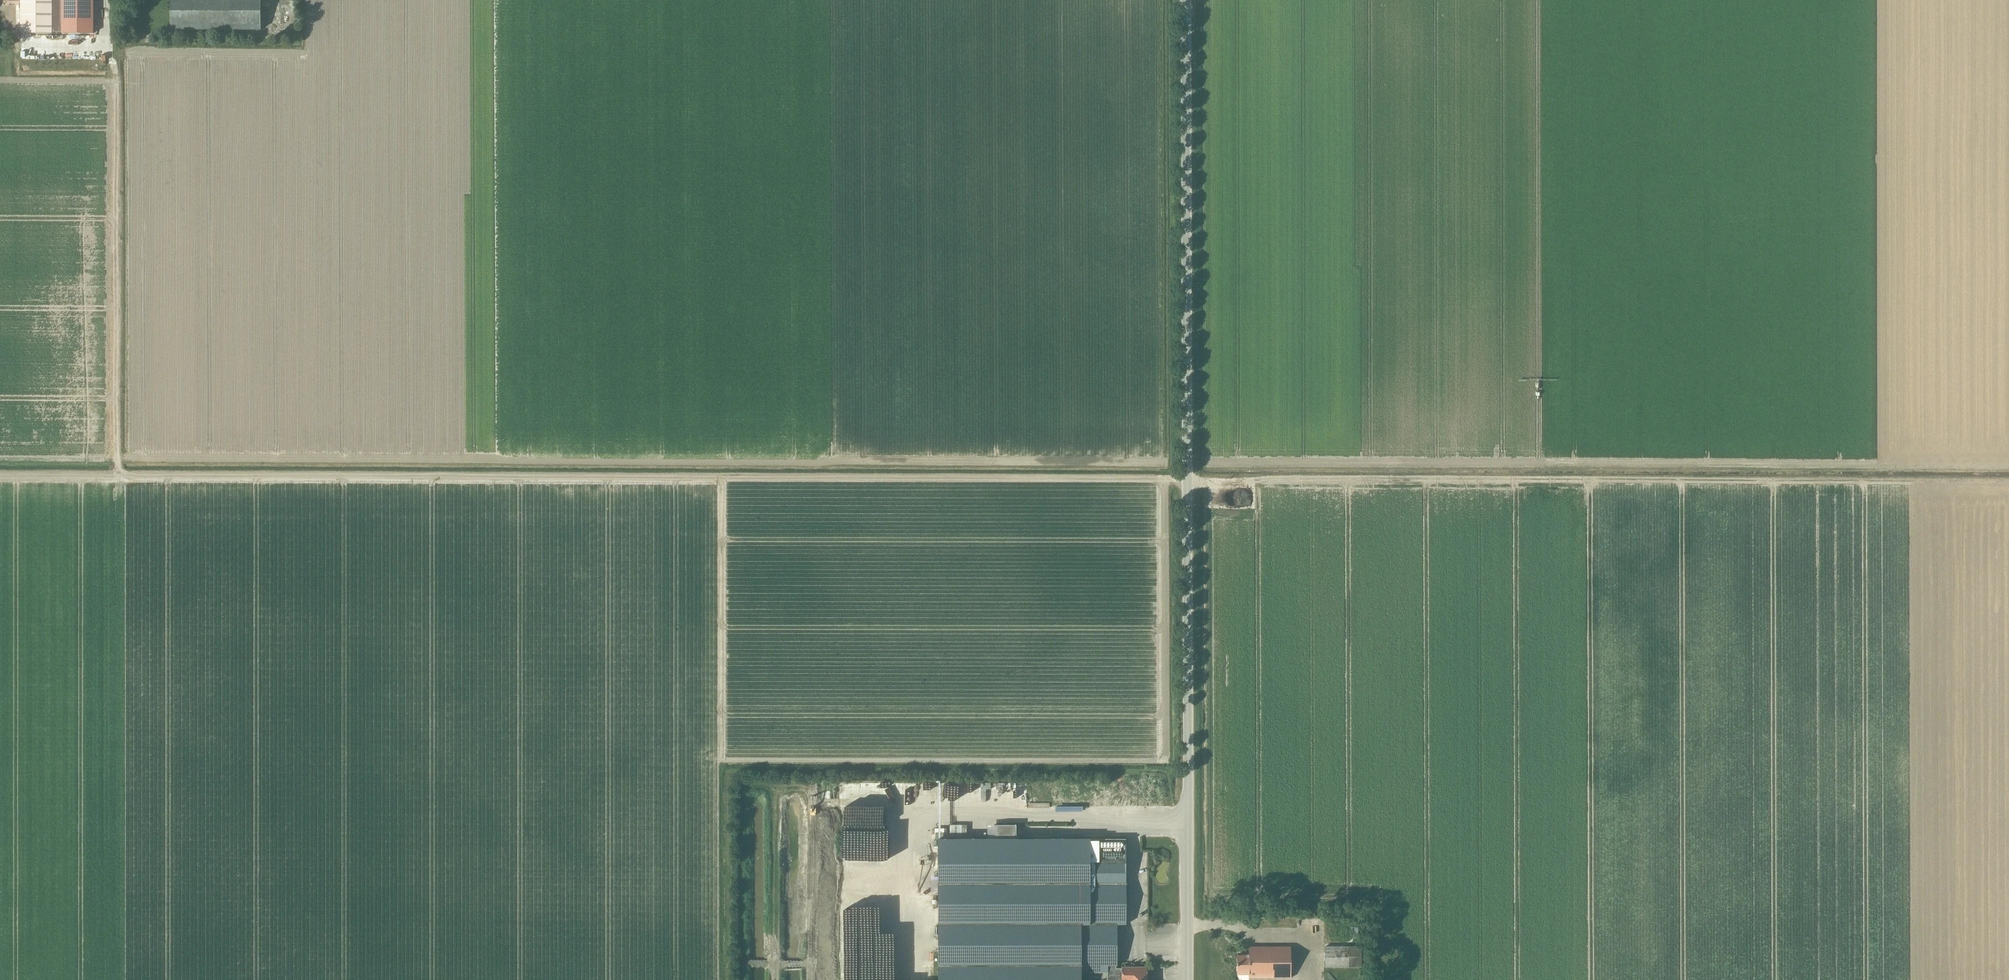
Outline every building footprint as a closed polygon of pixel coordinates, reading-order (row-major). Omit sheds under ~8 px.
[(20,34),(52,34),(52,0),(20,0),(20,34)] [(93,0),(52,0),(52,33),(93,33),(93,0)] [(170,30),(260,30),(260,0),(170,0),(170,30)] [(937,979),(1081,979),(1081,972),(1107,972),(1107,979),(1122,979),(1122,968),(1115,968),(1115,965),(1117,965),(1116,924),(1126,924),(1125,839),(1015,839),(1015,825),(995,825),(995,824),(989,824),(989,839),(937,839),(937,979)] [(1325,968),(1361,968),(1360,946),(1324,946),(1325,968)] [(1248,978),(1290,977),(1290,947),(1248,948),(1248,955),(1236,955),(1236,974),(1248,974),(1248,978)] [(862,968),(852,965),(848,977),(857,979),(858,979),(862,968)] [(1146,967),(1122,967),(1122,968),(1122,979),(1146,979),(1146,967)]
